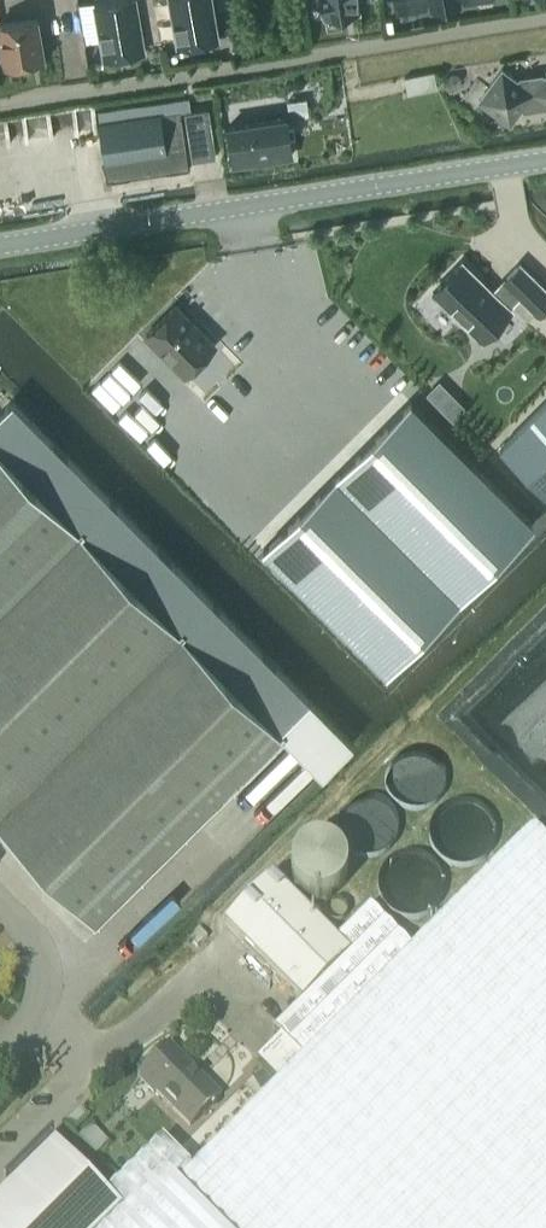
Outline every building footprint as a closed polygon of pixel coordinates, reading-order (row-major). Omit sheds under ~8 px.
[(160,43),(153,0),(94,0),(103,56),(144,50),(143,45),(160,43)] [(160,43),(177,40),(177,44),(218,38),(211,0),(153,0),(160,43)] [(322,8),(323,8),(323,11),(359,5),(358,0),(321,0),(322,8)] [(398,9),(431,4),(445,2),(445,0),(396,0),(398,9)] [(9,65),(43,59),(37,18),(0,23),(0,46),(6,45),(9,65)] [(545,76),(517,80),(501,68),(478,99),(509,122),(521,106),(545,103),(545,74),(545,76)] [(407,93),(436,87),(434,72),(405,78),(407,93)] [(180,111),(191,110),(189,98),(178,100),(178,99),(97,112),(99,124),(105,161),(110,161),(113,179),(106,180),(106,182),(190,168),(190,167),(188,167),(180,111)] [(285,117),(228,125),(234,164),(291,155),(285,117)] [(432,291),(481,339),(511,308),(509,306),(519,295),(537,313),(545,305),(545,288),(520,263),(503,280),(510,286),(500,297),(493,290),(463,261),(432,291)] [(145,334),(185,373),(214,344),(175,305),(145,334)] [(352,741),(309,698),(10,400),(0,411),(0,825),(95,920),(282,733),(322,772),(353,742),(352,741)] [(498,447),(545,495),(545,400),(498,447)] [(411,402),(287,527),(286,526),(263,548),(385,670),(532,523),(411,402)] [(533,824),(301,1056),(187,1170),(173,1184),(218,1227),(545,1227),(545,837),(533,824)] [(350,952),(337,939),(272,874),(223,923),(302,1001),(350,952)] [(337,939),(350,952),(302,1001),(274,1028),(301,1056),(410,947),(369,906),(337,939)] [(189,940),(197,948),(208,938),(199,929),(189,940)] [(169,1045),(139,1075),(141,1078),(139,1080),(154,1094),(155,1092),(190,1127),(220,1096),(169,1045)] [(124,1213),(107,1195),(51,1140),(54,1137),(52,1135),(3,1184),(5,1186),(7,1184),(10,1187),(0,1197),(0,1227),(109,1227),(124,1213)] [(173,1184),(187,1170),(160,1143),(107,1195),(124,1213),(109,1227),(218,1227),(173,1184)]
